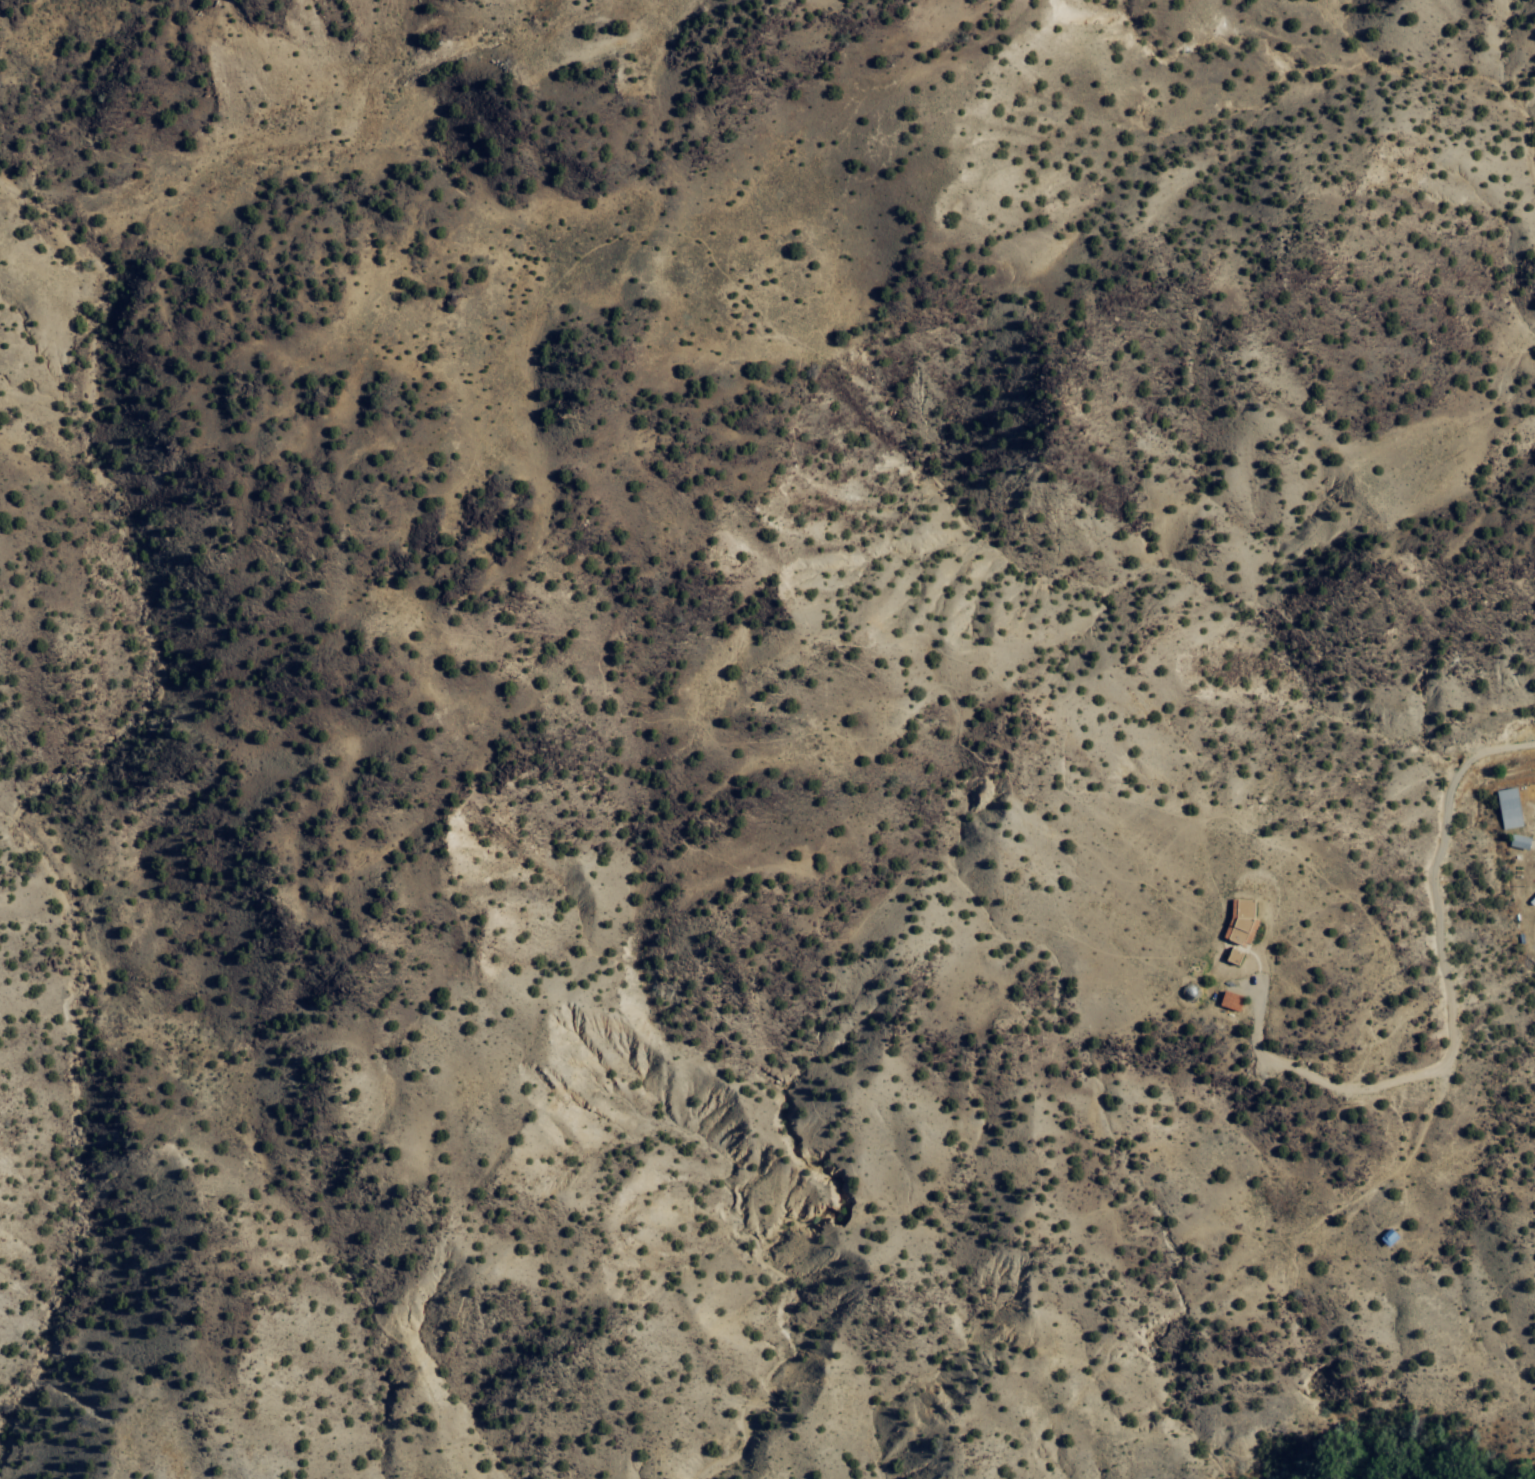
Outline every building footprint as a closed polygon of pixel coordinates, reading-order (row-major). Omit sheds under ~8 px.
[(1519,825),(1511,786),(1492,790),(1500,829),(1519,825)] [(1524,849),(1527,837),(1509,832),(1506,845),(1524,849)] [(1249,899),(1231,898),(1231,903),(1218,938),(1245,947),(1255,919),(1248,917),(1249,899)] [(1235,965),(1240,951),(1226,946),(1221,960),(1235,965)] [(1215,1005),(1236,1011),(1240,996),(1220,990),(1215,1005)]
